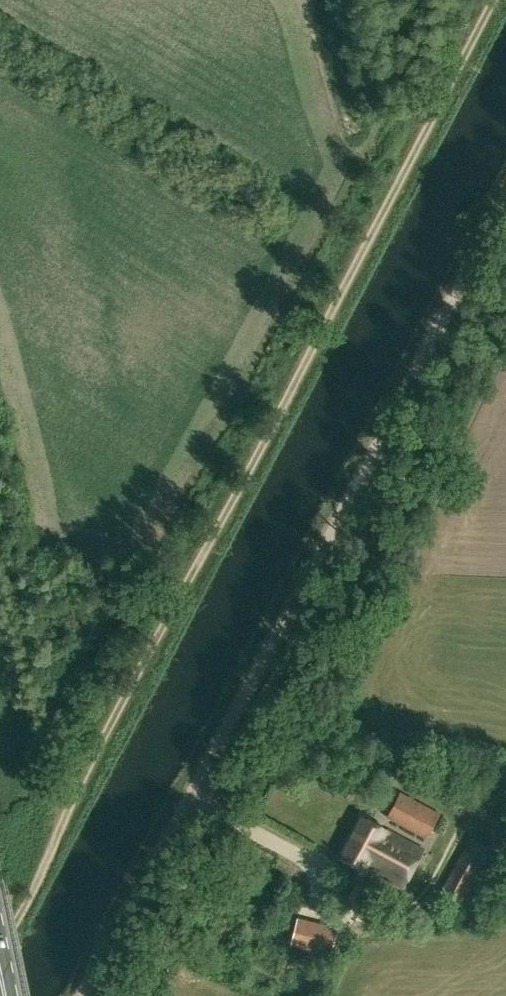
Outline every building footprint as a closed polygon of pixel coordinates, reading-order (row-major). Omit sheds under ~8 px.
[(401,792),(387,816),(426,837),(439,813),(401,792)] [(387,830),(364,817),(342,856),(364,869),(366,866),(404,888),(423,853),(386,832),(387,830)] [(439,893),(464,907),(466,908),(483,876),(475,872),(488,849),(469,838),(439,893)] [(309,922),(303,944),(326,950),(331,928),(309,922)]
